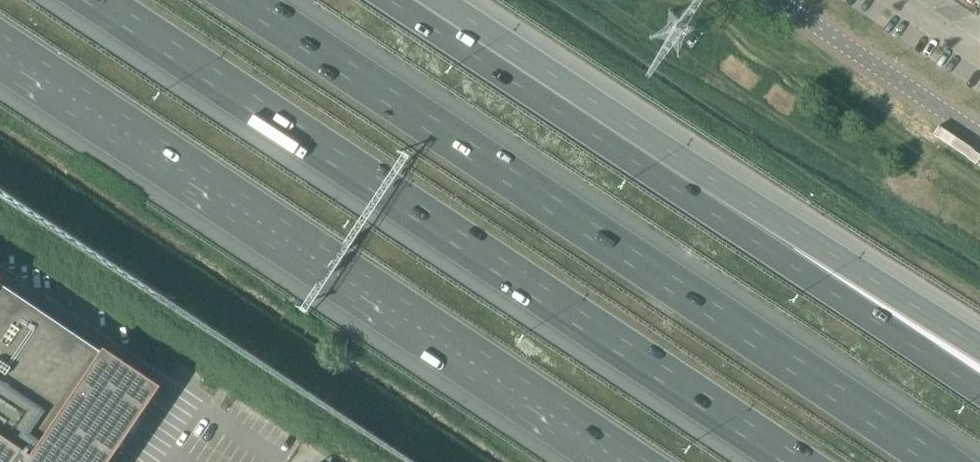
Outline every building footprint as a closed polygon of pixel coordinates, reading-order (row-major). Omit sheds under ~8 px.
[(155,391),(0,286),(0,461),(107,461),(155,391)]
